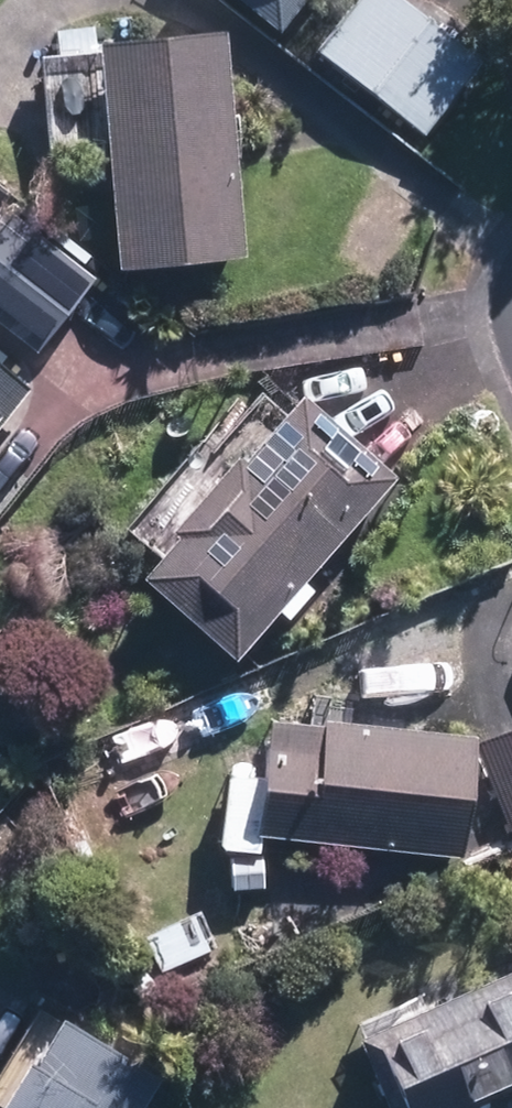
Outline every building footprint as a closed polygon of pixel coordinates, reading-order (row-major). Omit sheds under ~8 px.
[(279,31),(302,0),(237,0),(279,31)] [(319,52),(419,134),(473,67),(392,0),(361,0),(319,52)] [(48,147),(107,142),(118,268),(244,257),(225,35),(217,36),(40,52),(48,147)] [(96,282),(109,266),(32,203),(19,220),(0,204),(0,414),(35,370),(30,365),(96,282)] [(231,661),(275,612),(287,622),(319,587),(307,577),(397,477),(301,391),(283,412),(255,387),(135,519),(163,544),(135,575),(231,661)] [(220,773),(217,848),(261,851),(262,838),(461,848),(467,732),(268,722),(265,775),(220,773)] [(469,742),(508,838),(511,836),(511,725),(469,742)] [(462,1094),(511,1074),(511,1070),(498,1035),(511,1029),(511,972),(365,1032),(385,1081),(447,1056),(462,1094)] [(169,1087),(58,1015),(38,1002),(0,1060),(0,1107),(156,1107),(169,1087)]
